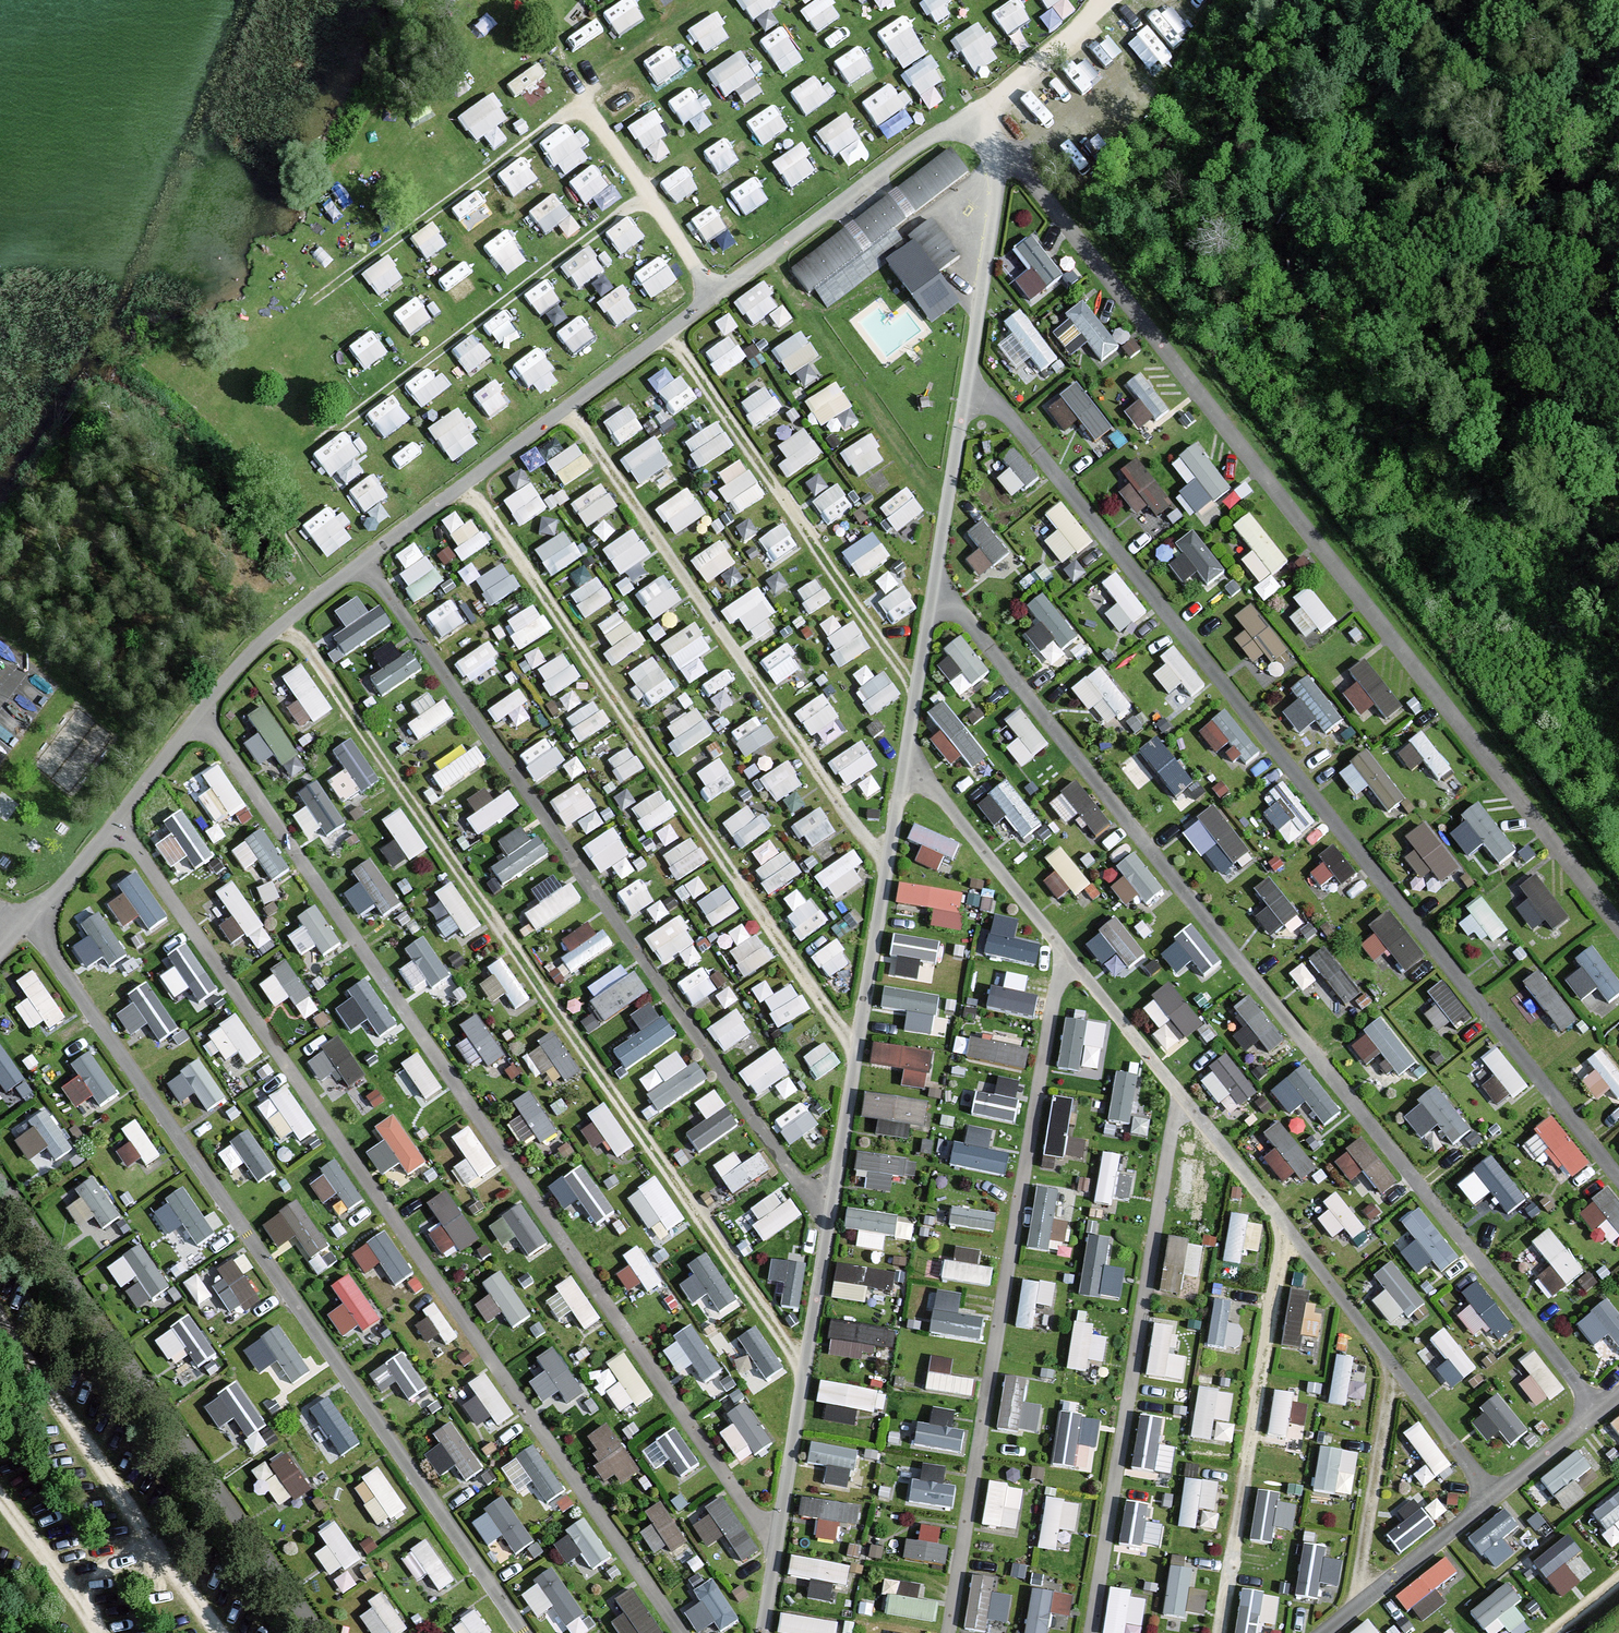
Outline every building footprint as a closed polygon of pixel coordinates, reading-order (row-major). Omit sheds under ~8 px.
[(647,13),(639,0),(621,0),(607,9),(621,30),(647,13)] [(754,18),(776,0),(740,0),(754,18)] [(844,12),(836,0),(813,0),(803,6),(817,29),(844,12)] [(1032,14),(1022,0),(1013,0),(997,11),(1010,29),(1032,14)] [(702,47),(732,35),(721,9),(692,21),(702,47)] [(896,54),(923,37),(907,12),(880,29),(896,54)] [(774,62),(806,39),(790,16),(758,39),(774,62)] [(977,70),(1002,53),(980,19),(955,36),(977,70)] [(642,60),(657,83),(686,64),(671,41),(642,60)] [(849,80),(876,67),(864,43),(837,55),(849,80)] [(710,68),(726,94),(759,74),(743,48),(710,68)] [(931,50),(905,71),(922,92),(948,71),(931,50)] [(792,88),(808,110),(833,92),(818,70),(792,88)] [(878,122),(909,104),(894,80),(863,98),(878,122)] [(673,96),(683,119),(708,109),(698,85),(673,96)] [(457,115),(474,140),(488,130),(495,140),(513,129),(489,94),(457,115)] [(763,142),(791,122),(775,100),(748,119),(763,142)] [(835,150),(863,132),(847,109),(820,128),(835,150)] [(638,144),(666,136),(659,111),(631,119),(638,144)] [(569,120),(545,135),(561,159),(584,145),(569,120)] [(706,147),(715,169),(741,159),(731,136),(706,147)] [(790,182),(821,166),(807,139),(776,155),(790,182)] [(915,219),(971,177),(951,151),(895,193),(915,219)] [(501,168),(516,191),(542,174),(527,152),(501,168)] [(574,178),(602,208),(622,191),(594,160),(574,178)] [(666,179),(676,197),(700,184),(689,166),(666,179)] [(747,212),(772,197),(757,173),(733,188),(747,212)] [(481,186),(454,204),(468,226),(496,208),(481,186)] [(543,234),(573,210),(555,189),(526,212),(543,234)] [(915,219),(895,193),(888,199),(907,225),(915,219)] [(852,226),(871,252),(907,225),(888,199),(852,226)] [(706,240),(732,223),(718,201),(691,218),(706,240)] [(626,247),(650,232),(636,210),(612,226),(626,247)] [(939,274),(960,260),(933,224),(885,259),(912,295),(939,274)] [(871,252),(852,226),(844,232),(863,257),(868,254),(871,252)] [(488,243),(510,269),(529,253),(507,227),(488,243)] [(1033,231),(1001,258),(1034,298),(1066,272),(1033,231)] [(809,298),(863,257),(844,232),(790,272),(809,298)] [(574,280),(604,269),(596,245),(566,255),(574,280)] [(656,287),(678,273),(664,251),(642,265),(656,287)] [(381,291),(406,275),(391,252),(366,269),(381,291)] [(939,274),(912,295),(932,322),(960,302),(939,274)] [(749,320),(783,304),(771,278),(737,294),(749,320)] [(601,297),(618,321),(640,305),(623,281),(601,297)] [(409,329),(433,316),(421,295),(398,307),(409,329)] [(1090,339),(1103,356),(1122,343),(1090,298),(1053,324),(1073,351),(1090,339)] [(1023,305),(1006,319),(1015,331),(995,346),(1013,368),(1034,352),(1045,365),(1061,353),(1023,305)] [(496,341),(524,329),(513,306),(486,318),(496,341)] [(585,310),(559,330),(575,350),(600,331),(585,310)] [(375,326),(353,343),(368,364),(390,347),(375,326)] [(805,326),(775,345),(791,371),(821,352),(805,326)] [(473,332),(455,348),(473,368),(491,351),(473,332)] [(738,333),(708,344),(717,369),(747,358),(738,333)] [(517,361),(541,392),(563,375),(539,344),(517,361)] [(673,359),(646,378),(671,414),(698,396),(673,359)] [(1145,367),(1128,378),(1140,396),(1126,406),(1140,426),(1171,406),(1145,367)] [(497,377),(475,392),(489,413),(511,397),(497,377)] [(807,394),(821,423),(839,414),(844,424),(860,417),(842,378),(807,394)] [(1067,427),(1082,415),(1098,436),(1115,424),(1081,379),(1049,403),(1067,427)] [(741,399),(757,422),(784,404),(769,381),(741,399)] [(618,440),(645,427),(633,403),(606,416),(618,440)] [(454,457),(483,437),(460,404),(431,424),(454,457)] [(775,443),(793,470),(825,449),(807,422),(775,443)] [(315,450),(333,473),(363,451),(346,427),(315,450)] [(541,444),(566,482),(591,466),(565,428),(541,444)] [(859,473),(889,453),(872,428),(843,448),(859,473)] [(627,453),(656,492),(682,472),(653,434),(627,453)] [(1179,454),(1196,476),(1181,487),(1200,511),(1235,485),(1199,438),(1179,454)] [(1122,489),(1148,520),(1176,498),(1139,452),(1123,465),(1135,479),(1122,489)] [(366,508),(391,491),(376,470),(351,487),(366,508)] [(832,518),(856,500),(839,478),(815,496),(832,518)] [(572,500),(588,523),(620,501),(604,479),(572,500)] [(519,522),(549,505),(535,480),(505,496),(519,522)] [(909,482),(881,504),(900,528),(928,506),(909,482)] [(676,530),(708,509),(690,483),(658,504),(676,530)] [(1034,521),(1065,560),(1096,536),(1064,497),(1034,521)] [(337,499),(307,520),(322,541),(352,520),(337,499)] [(464,503),(442,516),(465,555),(487,542),(464,503)] [(1255,508),(1236,521),(1254,548),(1244,555),(1261,579),(1291,558),(1255,508)] [(986,515),(968,530),(980,544),(967,555),(982,573),(1013,547),(986,515)] [(776,559),(801,544),(787,519),(761,534),(776,559)] [(1198,524),(1178,537),(1187,552),(1174,560),(1185,578),(1200,568),(1210,583),(1228,571),(1198,524)] [(619,571),(653,549),(636,525),(603,546),(619,571)] [(845,547),(864,573),(894,551),(874,525),(845,547)] [(570,527),(537,542),(550,571),(583,556),(570,527)] [(420,536),(393,552),(418,594),(445,578),(420,536)] [(726,537),(694,553),(706,577),(738,561),(726,537)] [(489,599),(520,587),(509,561),(478,572),(489,599)] [(637,591),(655,615),(684,595),(666,570),(637,591)] [(1124,572),(1094,593),(1121,629),(1150,608),(1124,572)] [(572,590),(587,613),(614,595),(599,573),(572,590)] [(800,586),(812,607),(833,595),(820,574),(800,586)] [(895,618),(919,602),(905,580),(881,596),(895,618)] [(764,584),(729,601),(743,630),(778,612),(764,584)] [(366,587),(337,607),(348,624),(335,632),(348,651),(390,622),(366,587)] [(1316,587),(1288,609),(1310,637),(1338,615),(1316,587)] [(1041,618),(1027,631),(1055,661),(1086,633),(1044,588),(1028,603),(1041,618)] [(442,635),(469,617),(453,594),(427,612),(442,635)] [(537,598),(506,618),(523,645),(554,625),(537,598)] [(1253,600),(1230,619),(1263,659),(1287,640),(1253,600)] [(717,662),(692,622),(665,638),(689,678),(717,662)] [(967,633),(936,655),(962,691),(993,669),(967,633)] [(384,664),(402,652),(393,638),(375,650),(384,664)] [(473,683),(504,663),(488,639),(457,659),(473,683)] [(763,653),(774,679),(803,667),(792,641),(763,653)] [(1180,645),(1153,667),(1184,703),(1210,680),(1180,645)] [(386,692),(424,662),(410,646),(373,676),(386,692)] [(569,650),(539,664),(551,690),(581,676),(569,650)] [(653,652),(630,668),(654,700),(677,683),(653,652)] [(1365,655),(1351,667),(1361,679),(1346,692),(1365,713),(1377,702),(1389,715),(1406,701),(1365,655)] [(873,711),(899,694),(876,658),(849,675),(873,711)] [(304,660),(272,681),(303,727),(335,705),(304,660)] [(1092,706),(1107,695),(1121,714),(1135,703),(1103,661),(1074,683),(1092,706)] [(1316,718),(1327,731),(1347,715),(1310,671),(1293,685),(1302,696),(1286,710),(1302,729),(1316,718)] [(440,686),(403,702),(417,733),(454,717),(440,686)] [(797,709),(813,732),(841,712),(825,689),(797,709)] [(979,770),(993,760),(950,694),(929,708),(942,727),(934,733),(953,762),(968,752),(979,770)] [(274,699),(249,710),(258,730),(247,735),(258,760),(280,750),(290,770),(303,764),(274,699)] [(697,701),(665,723),(683,749),(715,727),(697,701)] [(1023,703),(995,726),(1024,761),(1052,739),(1023,703)] [(1228,705),(1195,732),(1215,757),(1248,731),(1228,705)] [(761,712),(733,730),(747,752),(775,734),(761,712)] [(1399,746),(1415,767),(1427,758),(1441,776),(1455,765),(1425,726),(1399,746)] [(1176,793),(1197,778),(1163,731),(1143,745),(1176,793)] [(353,733),(333,747),(346,765),(331,776),(348,800),(383,775),(353,733)] [(446,784),(490,759),(476,734),(432,759),(446,784)] [(831,757),(848,783),(881,762),(864,736),(831,757)] [(1374,782),(1391,808),(1407,797),(1374,745),(1341,767),(1358,792),(1374,782)] [(713,791),(736,778),(722,754),(699,768),(713,791)] [(778,797),(805,779),(789,756),(762,774),(778,797)] [(214,786),(202,793),(217,821),(248,804),(221,757),(203,767),(214,786)] [(327,832),(349,817),(320,775),(300,789),(308,801),(290,814),(304,834),(321,822),(327,832)] [(1007,775),(979,800),(1017,842),(1044,817),(1007,775)] [(1095,835),(1113,822),(1080,776),(1050,797),(1068,822),(1079,814),(1095,835)] [(581,778),(552,798),(569,823),(598,802),(581,778)] [(464,801),(485,829),(522,801),(511,785),(497,796),(487,783),(464,801)] [(647,828),(679,808),(664,784),(632,804),(647,828)] [(1287,794),(1267,806),(1288,840),(1308,828),(1287,794)] [(741,842),(768,827),(753,801),(726,816),(741,842)] [(1223,872),(1254,844),(1215,801),(1184,829),(1223,872)] [(1504,859),(1521,844),(1482,801),(1452,828),(1473,851),(1486,839),(1504,859)] [(385,816),(411,857),(431,845),(404,803),(385,816)] [(823,803),(795,821),(811,847),(839,829),(823,803)] [(165,819),(174,830),(158,842),(173,863),(188,852),(197,865),(218,851),(185,805),(165,819)] [(1409,854),(1424,873),(1436,864),(1446,877),(1465,862),(1428,816),(1409,831),(1420,845),(1409,854)] [(924,842),(917,856),(942,868),(957,836),(918,818),(910,835),(924,842)] [(509,852),(493,862),(504,880),(548,852),(527,819),(499,837),(509,852)] [(275,877),(292,866),(267,824),(234,843),(247,865),(263,856),(275,877)] [(597,871),(631,852),(616,824),(581,842),(597,871)] [(696,833),(665,849),(677,873),(709,857),(696,833)] [(1064,840),(1039,857),(1066,895),(1090,878),(1064,840)] [(1490,867),(1500,859),(1486,841),(1476,850),(1490,867)] [(1330,888),(1356,863),(1337,843),(1311,868),(1330,888)] [(818,871),(836,897),(874,871),(856,844),(818,871)] [(767,885),(800,874),(792,848),(758,860),(767,885)] [(378,899),(387,911),(404,900),(373,853),(354,866),(362,878),(346,888),(361,910),(378,899)] [(139,866),(119,880),(125,889),(110,900),(125,922),(140,912),(150,927),(171,913),(139,866)] [(541,900),(527,908),(537,924),(579,898),(560,867),(532,884),(541,900)] [(1533,896),(1519,907),(1534,925),(1547,914),(1557,925),(1572,912),(1537,870),(1522,883),(1533,896)] [(642,874),(619,889),(634,911),(656,895),(642,874)] [(1280,874),(1249,889),(1276,944),(1306,929),(1280,874)] [(221,919),(234,939),(249,929),(260,945),(275,935),(235,875),(217,888),(233,911),(221,919)] [(451,937),(481,918),(454,877),(438,887),(454,912),(440,921),(451,937)] [(902,878),(898,899),(936,905),(934,921),(961,925),(967,888),(902,878)] [(698,897),(714,922),(741,904),(725,879),(698,897)] [(806,934),(827,915),(808,894),(787,913),(806,934)] [(1488,896),(1460,916),(1479,942),(1507,922),(1488,896)] [(319,899),(299,912),(306,922),(292,931),(308,957),(342,936),(319,899)] [(89,963),(106,951),(113,961),(131,948),(101,907),(83,921),(90,931),(74,943),(89,963)] [(1359,935),(1378,958),(1392,948),(1408,967),(1428,951),(1393,908),(1359,935)] [(647,934),(664,960),(699,936),(682,910),(647,934)] [(989,953),(1039,959),(1041,937),(1020,934),(1022,913),(994,910),(989,953)] [(558,939),(576,966),(612,943),(594,915),(558,939)] [(1122,917),(1090,944),(1107,964),(1123,951),(1133,963),(1149,949),(1122,917)] [(1163,948),(1180,969),(1193,959),(1205,974),(1226,957),(1196,921),(1163,948)] [(919,973),(923,954),(940,957),(944,937),(897,928),(889,968),(919,973)] [(761,929),(732,945),(746,972),(775,956),(761,929)] [(406,945),(414,956),(401,965),(420,992),(452,969),(425,931),(406,945)] [(815,951),(830,972),(852,957),(837,936),(815,951)] [(170,952),(178,963),(163,973),(178,995),(192,985),(202,999),(222,985),(189,938),(170,952)] [(1349,999),(1365,986),(1327,941),(1292,969),(1306,986),(1325,970),(1349,999)] [(1569,977),(1584,995),(1599,983),(1611,997),(1618,991),(1618,970),(1595,941),(1578,955),(1586,964),(1569,977)] [(306,1014),(322,1004),(291,956),(260,976),(277,1002),(292,992),(306,1014)] [(491,996),(509,988),(515,1002),(529,997),(512,958),(480,971),(491,996)] [(695,1001),(720,985),(706,963),(680,979),(695,1001)] [(17,1002),(30,1025),(47,1016),(52,1024),(67,1016),(39,964),(17,976),(28,996),(17,1002)] [(1536,1014),(1549,1006),(1563,1027),(1579,1016),(1546,966),(1517,986),(1536,1014)] [(605,1016),(651,989),(638,968),(593,995),(605,1016)] [(1336,1004),(1344,997),(1324,973),(1315,980),(1336,1004)] [(352,983),(358,993),(343,1003),(359,1028),(389,1009),(367,974),(352,983)] [(1013,990),(992,984),(987,1002),(1040,1015),(1048,982),(1017,974),(1013,990)] [(1423,992),(1447,1026),(1470,1009),(1445,975),(1423,992)] [(151,1020),(161,1037),(181,1024),(151,977),(130,990),(135,999),(119,1009),(133,1031),(151,1020)] [(797,979),(766,995),(780,1022),(811,1006),(797,979)] [(1168,979),(1146,1005),(1186,1039),(1208,1013),(1168,979)] [(909,1004),(908,1026),(936,1028),(938,987),(885,984),(884,1003),(909,1004)] [(1253,990),(1237,1003),(1274,1048),(1290,1035),(1253,990)] [(633,1011),(643,1025),(614,1045),(629,1066),(679,1032),(655,996),(633,1011)] [(722,1046),(754,1031),(742,1006),(710,1021),(722,1046)] [(209,1031),(238,1070),(267,1048),(237,1009),(209,1031)] [(1068,1012),(1058,1064),(1101,1072),(1111,1020),(1068,1012)] [(1389,1013),(1352,1036),(1365,1058),(1386,1046),(1400,1070),(1417,1060),(1389,1013)] [(544,1068),(560,1060),(568,1077),(582,1070),(562,1028),(531,1043),(544,1068)] [(14,1100),(35,1088),(0,1032),(0,1077),(14,1100)] [(338,1066),(352,1083),(369,1069),(340,1032),(307,1058),(323,1077),(338,1066)] [(1028,1062),(1030,1041),(971,1035),(969,1057),(1028,1062)] [(906,1065),(903,1079),(928,1084),(935,1047),(876,1036),(872,1059),(906,1065)] [(806,1052),(820,1073),(842,1058),(827,1037),(806,1052)] [(1483,1052),(1497,1075),(1485,1082),(1497,1103),(1529,1085),(1502,1040),(1483,1052)] [(1596,1096),(1610,1088),(1616,1098),(1618,1096),(1618,1058),(1610,1042),(1576,1061),(1596,1096)] [(757,1091),(793,1069),(778,1044),(741,1066),(757,1091)] [(80,1070),(64,1084),(80,1102),(94,1090),(104,1102),(123,1085),(89,1046),(72,1060),(80,1070)] [(703,1084),(689,1048),(640,1067),(655,1103),(703,1084)] [(401,1062),(427,1099),(447,1085),(421,1049),(401,1062)] [(1236,1052),(1203,1070),(1218,1099),(1236,1089),(1242,1100),(1257,1091),(1236,1052)] [(184,1099),(197,1090),(211,1108),(230,1094),(201,1054),(169,1078),(184,1099)] [(1331,1122),(1347,1108),(1305,1059),(1273,1087),(1292,1109),(1308,1096),(1331,1122)] [(1133,1120),(1140,1069),(1118,1065),(1110,1117),(1133,1120)] [(976,1112),(1019,1115),(1022,1074),(1001,1072),(1000,1089),(978,1087),(976,1112)] [(1455,1140),(1474,1126),(1442,1081),(1405,1108),(1423,1133),(1440,1120),(1455,1140)] [(296,1129),(301,1138),(318,1130),(292,1082),(260,1099),(280,1137),(296,1129)] [(707,1115),(687,1130),(700,1149),(741,1119),(716,1084),(695,1099),(707,1115)] [(534,1085),(515,1096),(523,1110),(509,1118),(524,1142),(557,1123),(534,1085)] [(868,1088),(865,1111),(880,1113),(877,1129),(925,1136),(930,1097),(868,1088)] [(1050,1151),(1071,1152),(1074,1093),(1052,1092),(1050,1151)] [(792,1141),(821,1120),(805,1097),(775,1117),(792,1141)] [(595,1144),(609,1135),(621,1153),(638,1142),(611,1101),(581,1121),(595,1144)] [(17,1137),(30,1156),(50,1142),(59,1156),(78,1143),(49,1103),(30,1116),(35,1124),(17,1137)] [(383,1169),(402,1157),(411,1170),(429,1159),(398,1109),(376,1123),(385,1136),(369,1146),(383,1169)] [(1531,1133),(1570,1187),(1598,1167),(1559,1113),(1531,1133)] [(133,1138),(120,1146),(134,1166),(162,1147),(138,1114),(123,1124),(133,1138)] [(1284,1116),(1256,1136),(1288,1181),(1316,1161),(1284,1116)] [(471,1120),(453,1133),(467,1154),(456,1162),(472,1184),(502,1163),(471,1120)] [(993,1143),(995,1124),(970,1121),(968,1139),(955,1137),(952,1162),(1011,1167),(1013,1145),(993,1143)] [(260,1178),(279,1166),(251,1125),(233,1137),(260,1178)] [(1352,1177),(1366,1166),(1383,1189),(1401,1177),(1367,1132),(1336,1155),(1352,1177)] [(1071,1133),(1070,1152),(1087,1153),(1088,1134),(1071,1133)] [(855,1180),(891,1186),(894,1168),(910,1171),(913,1153),(861,1145),(855,1180)] [(773,1166),(762,1147),(745,1158),(737,1146),(709,1164),(728,1194),(773,1166)] [(1103,1147),(1098,1198),(1117,1200),(1123,1149),(1103,1147)] [(1496,1188),(1510,1209),(1530,1196),(1499,1151),(1459,1178),(1476,1202),(1496,1188)] [(1176,1201),(1193,1203),(1200,1155),(1183,1152),(1176,1201)] [(341,1158),(310,1177),(324,1199),(341,1188),(352,1204),(365,1196),(341,1158)] [(580,1195),(597,1220),(618,1207),(586,1158),(552,1181),(567,1204),(580,1195)] [(660,1171),(628,1191),(657,1239),(689,1220),(660,1171)] [(98,1211),(104,1222),(122,1212),(102,1176),(67,1195),(81,1220),(98,1211)] [(1056,1216),(1062,1184),(1040,1180),(1028,1242),(1051,1246),(1053,1233),(1069,1236),(1072,1219),(1056,1216)] [(1611,1182),(1582,1208),(1618,1250),(1618,1192),(1611,1182)] [(201,1240),(218,1229),(188,1183),(152,1205),(168,1231),(188,1219),(201,1240)] [(800,1213),(779,1184),(740,1212),(750,1226),(755,1223),(766,1238),(800,1213)] [(451,1185),(430,1197),(444,1220),(433,1226),(448,1252),(480,1233),(451,1185)] [(281,1244),(295,1234),(312,1256),(333,1241),(300,1195),(265,1221),(281,1244)] [(508,1246),(521,1237),(530,1251),(551,1238),(525,1198),(491,1220),(508,1246)] [(954,1200),(951,1220),(996,1227),(999,1208),(954,1200)] [(862,1224),(861,1241),(886,1243),(887,1230),(914,1233),(915,1222),(900,1220),(902,1208),(850,1203),(848,1223),(862,1224)] [(1420,1236),(1404,1249),(1420,1268),(1436,1255),(1446,1268),(1463,1253),(1422,1203),(1404,1217),(1420,1236)] [(1246,1260),(1253,1210),(1233,1207),(1226,1257),(1246,1260)] [(1551,1221),(1517,1248),(1554,1293),(1587,1265),(1551,1221)] [(173,1229),(182,1249),(198,1242),(188,1222),(173,1229)] [(1085,1292),(1124,1293),(1125,1263),(1112,1263),(1113,1230),(1087,1229),(1085,1292)] [(1169,1235),(1166,1288),(1185,1289),(1186,1271),(1202,1273),(1205,1237),(1169,1235)] [(143,1238),(109,1261),(139,1304),(173,1281),(143,1238)] [(630,1261),(619,1267),(632,1291),(661,1275),(642,1240),(624,1250),(630,1261)] [(946,1257),(946,1277),(994,1279),(995,1261),(981,1261),(981,1244),(959,1243),(959,1258),(946,1257)] [(683,1281),(695,1298),(711,1288),(724,1307),(741,1296),(710,1248),(690,1260),(698,1272),(683,1281)] [(227,1277),(216,1283),(232,1310),(261,1294),(238,1253),(219,1263),(227,1277)] [(787,1277),(786,1301),(804,1302),(806,1256),(772,1254),(771,1276),(787,1277)] [(1389,1288),(1376,1296),(1393,1322),(1426,1300),(1397,1255),(1376,1269),(1389,1288)] [(869,1298),(872,1281),(897,1286),(900,1268),(841,1256),(834,1292),(869,1298)] [(503,1265),(484,1278),(492,1290),(478,1300),(490,1317),(504,1307),(515,1323),(534,1310),(503,1265)] [(355,1267),(333,1280),(345,1300),(330,1309),(346,1335),(383,1313),(355,1267)] [(587,1325),(603,1316),(578,1273),(547,1291),(561,1317),(577,1308),(587,1325)] [(1037,1323),(1038,1300),(1056,1301),(1057,1276),(1021,1275),(1020,1323),(1037,1323)] [(1478,1277),(1464,1289),(1474,1300),(1460,1313),(1490,1348),(1519,1322),(1478,1277)] [(1312,1345),(1322,1302),(1310,1300),(1313,1286),(1295,1282),(1283,1338),(1312,1345)] [(988,1314),(960,1308),(964,1290),(942,1285),(933,1327),(983,1337),(988,1314)] [(1216,1293),(1210,1341),(1242,1345),(1245,1319),(1232,1318),(1235,1295),(1216,1293)] [(1618,1338),(1618,1305),(1608,1294),(1580,1320),(1598,1341),(1611,1329),(1618,1338)] [(191,1350),(200,1363),(220,1350),(193,1310),(156,1334),(174,1361),(191,1350)] [(874,1341),(895,1343),(897,1322),(833,1316),(830,1350),(872,1354),(874,1341)] [(1173,1350),(1175,1317),(1154,1316),(1151,1372),(1186,1375),(1188,1351),(1173,1350)] [(261,1368),(279,1355),(295,1379),(314,1366),(281,1320),(245,1345),(261,1368)] [(707,1377),(725,1366),(697,1321),(664,1342),(681,1369),(695,1360),(707,1377)] [(769,1375),(787,1364),(759,1321),(741,1332),(769,1375)] [(1433,1333),(1450,1358),(1440,1365),(1452,1383),(1479,1365),(1449,1322),(1433,1333)] [(1074,1323),(1072,1366),(1107,1368),(1109,1324),(1074,1323)] [(1600,1342),(1617,1359),(1618,1357),(1618,1342),(1610,1333),(1600,1342)] [(533,1377),(558,1410),(589,1388),(555,1342),(535,1356),(544,1369),(533,1377)] [(1537,1402),(1565,1384),(1538,1343),(1523,1353),(1534,1371),(1522,1379),(1537,1402)] [(372,1368),(385,1388),(399,1379),(410,1395),(430,1382),(407,1346),(372,1368)] [(1348,1400),(1359,1352),(1341,1347),(1329,1396),(1348,1400)] [(977,1373),(954,1370),(956,1354),(933,1351),(929,1385),(975,1391),(977,1373)] [(489,1365),(470,1377),(480,1392),(466,1401),(478,1421),(491,1413),(498,1424),(518,1412),(489,1365)] [(1045,1398),(1028,1397),(1031,1372),(1006,1370),(1000,1423),(1041,1428),(1045,1398)] [(823,1374),(819,1396),(882,1410),(887,1387),(823,1374)] [(239,1377),(206,1400),(234,1440),(267,1416),(239,1377)] [(1194,1433),(1231,1438),(1238,1385),(1201,1381),(1194,1433)] [(1287,1433),(1297,1388),(1278,1384),(1268,1429),(1287,1433)] [(342,1451),(362,1438),(333,1391),(313,1403),(342,1451)] [(1474,1411),(1488,1435),(1504,1426),(1511,1438),(1529,1428),(1508,1391),(1474,1411)] [(747,1395),(730,1408),(738,1418),(723,1429),(745,1459),(777,1435),(747,1395)] [(968,1427),(956,1425),(959,1406),(936,1402),(933,1420),(919,1418),(915,1440),(965,1448),(968,1427)] [(1051,1458),(1093,1467),(1104,1414),(1062,1406),(1051,1458)] [(1156,1479),(1172,1481),(1177,1441),(1163,1439),(1167,1411),(1141,1408),(1135,1461),(1158,1463),(1156,1479)] [(440,1439),(426,1449),(442,1472),(457,1462),(466,1476),(486,1463),(455,1415),(433,1430),(440,1439)] [(609,1418),(585,1435),(617,1479),(641,1462),(609,1418)] [(323,1422),(310,1429),(328,1459),(340,1452),(323,1422)] [(855,1481),(857,1440),(813,1438),(812,1459),(829,1460),(828,1480),(855,1481)] [(503,1462),(521,1489),(534,1481),(547,1500),(569,1485),(537,1439),(503,1462)] [(1355,1489),(1360,1445),(1321,1441),(1316,1485),(1355,1489)] [(1588,1489),(1576,1475),(1596,1459),(1582,1442),(1543,1474),(1568,1505),(1588,1489)] [(258,1465),(279,1504),(314,1486),(293,1447),(258,1465)] [(957,1502),(959,1481),(945,1480),(946,1460),(926,1459),(926,1474),(913,1474),(912,1500),(957,1502)] [(1599,1460),(1580,1475),(1589,1486),(1608,1471),(1599,1460)] [(380,1462),(354,1482),(384,1522),(410,1502),(380,1462)] [(1201,1502),(1219,1504),(1222,1476),(1187,1472),(1181,1521),(1199,1523),(1201,1502)] [(990,1477),(986,1521),(1021,1524),(1025,1480),(990,1477)] [(1296,1524),(1298,1500),(1281,1498),(1282,1486),(1258,1484),(1253,1536),(1277,1538),(1278,1523),(1296,1524)] [(1593,1506),(1618,1542),(1618,1487),(1593,1506)] [(822,1514),(818,1532),(836,1536),(842,1517),(858,1521),(862,1503),(807,1489),(802,1509),(822,1514)] [(510,1493),(475,1513),(489,1540),(506,1531),(516,1549),(535,1539),(510,1493)] [(1061,1525),(1079,1526),(1081,1494),(1046,1493),(1043,1544),(1060,1545),(1061,1525)] [(1162,1542),(1164,1518),(1152,1517),(1154,1497),(1126,1494),(1123,1538),(1162,1542)] [(1402,1547),(1437,1522),(1416,1494),(1394,1510),(1402,1521),(1390,1529),(1402,1547)] [(1517,1548),(1506,1534),(1523,1520),(1508,1501),(1470,1532),(1498,1565),(1517,1548)] [(1202,1506),(1201,1524),(1219,1525),(1220,1507),(1202,1506)] [(319,1527),(328,1540),(316,1548),(332,1572),(363,1553),(339,1515),(319,1527)] [(590,1515),(557,1535),(579,1572),(612,1553),(590,1515)] [(922,1536),(909,1535),(907,1555),(949,1560),(951,1542),(941,1540),(943,1521),(924,1519),(922,1536)] [(1568,1529),(1535,1559),(1563,1590),(1596,1560),(1568,1529)] [(440,1586),(458,1574),(431,1532),(413,1543),(440,1586)] [(1336,1598),(1345,1557),(1328,1554),(1331,1542),(1307,1537),(1296,1589),(1336,1598)] [(837,1579),(852,1581),(855,1560),(796,1551),(790,1588),(835,1594),(837,1579)] [(1420,1616),(1450,1598),(1441,1583),(1463,1570),(1453,1553),(1400,1585),(1420,1616)] [(1172,1561),(1166,1610),(1189,1612),(1195,1563),(1172,1561)] [(539,1612),(557,1602),(566,1620),(584,1610),(560,1565),(524,1584),(539,1612)] [(967,1623),(991,1626),(993,1612),(1011,1615),(1015,1591),(995,1588),(998,1571),(975,1567),(967,1623)] [(694,1583),(703,1598),(687,1608),(702,1632),(708,1632),(741,1614),(715,1570),(694,1583)] [(926,1594),(928,1580),(888,1574),(886,1588),(926,1594)] [(1493,1632),(1499,1632),(1526,1612),(1516,1600),(1525,1594),(1510,1575),(1472,1606),(1493,1632)] [(664,1625),(636,1581),(617,1593),(627,1608),(613,1617),(624,1632),(650,1632),(664,1625)] [(1053,1608),(1072,1609),(1074,1586),(1032,1584),(1029,1632),(1051,1632),(1053,1608)] [(1128,1617),(1144,1620),(1149,1591),(1113,1584),(1104,1629),(1123,1632),(1126,1632),(1128,1617)] [(1192,1584),(1191,1608),(1207,1609),(1208,1584),(1192,1584)] [(1281,1588),(1241,1585),(1238,1632),(1260,1632),(1261,1619),(1279,1621),(1281,1588)] [(359,1607),(376,1632),(390,1632),(409,1620),(388,1588),(359,1607)] [(940,1615),(941,1595),(889,1592),(888,1612),(940,1615)] [(479,1604),(453,1621),(462,1632),(499,1632),(479,1604)] [(803,1632),(835,1632),(837,1616),(783,1608),(780,1628),(803,1632)] [(1373,1614),(1346,1632),(1386,1632),(1373,1614)] [(1454,1623),(1440,1632),(1462,1632),(1454,1623)]
